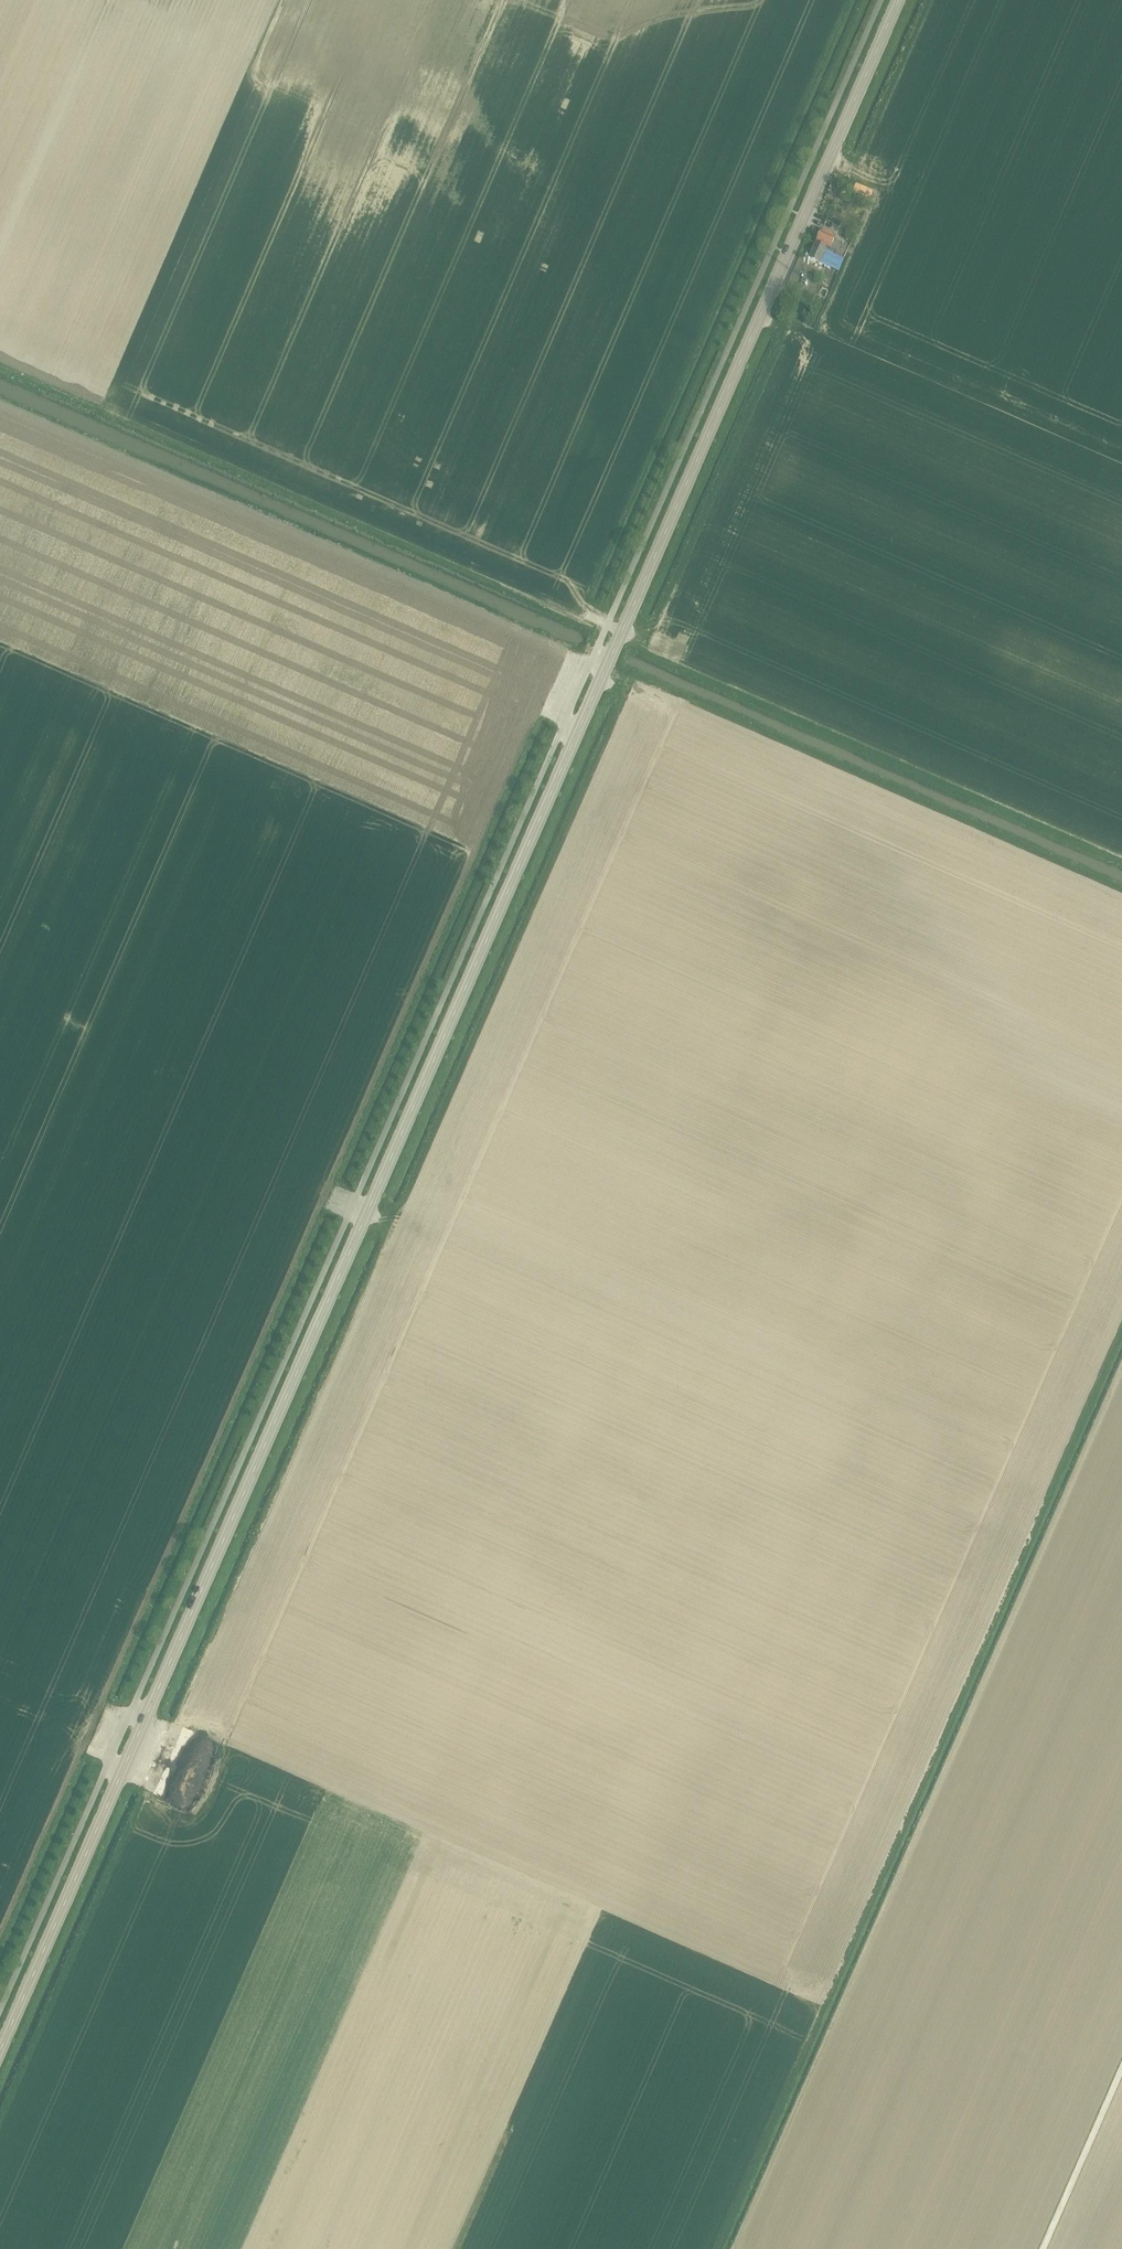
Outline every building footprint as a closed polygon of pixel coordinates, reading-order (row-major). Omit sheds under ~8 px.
[(857,185),(853,194),(861,198),(866,189),(857,185)] [(849,229),(845,239),(852,242),(856,232),(849,229)] [(817,239),(815,243),(827,249),(830,250),(834,252),(837,253),(835,257),(842,260),(843,259),(844,260),(848,249),(846,248),(841,246),(834,242),(835,240),(836,237),(821,231),(820,232),(818,233),(817,237),(817,239)] [(798,260),(786,286),(787,286),(793,289),(802,270),(803,271),(804,268),(807,264),(808,260),(808,259),(820,264),(826,267),(829,269),(830,267),(835,257),(837,253),(834,252),(830,250),(827,249),(815,243),(815,244),(810,255),(808,254),(805,259),(800,257),(799,257),(798,260)]
